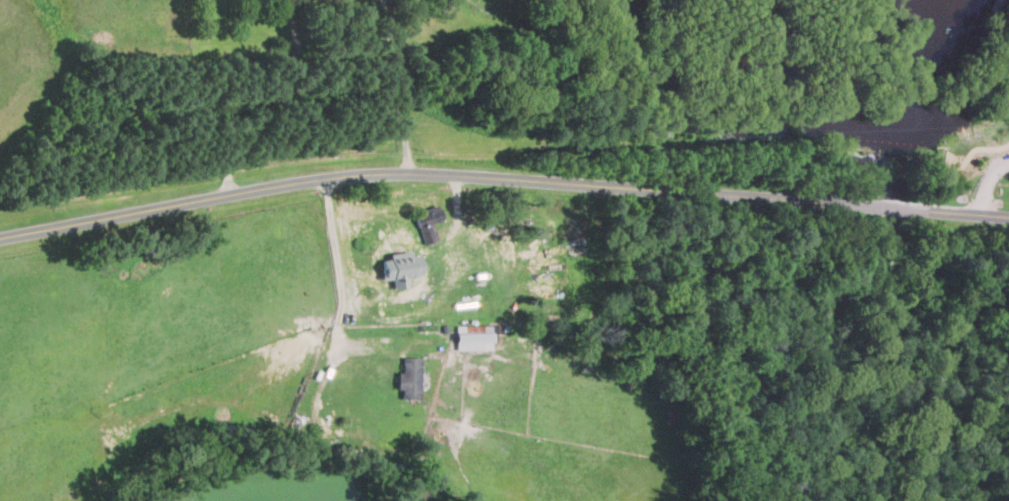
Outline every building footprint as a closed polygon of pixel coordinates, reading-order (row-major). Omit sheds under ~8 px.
[(436,239),(433,221),(441,219),(438,207),(415,211),(421,242),(436,239)] [(491,349),(490,332),(455,332),(455,350),(491,349)] [(402,372),(398,372),(397,397),(419,398),(420,357),(402,356),(402,372)]
